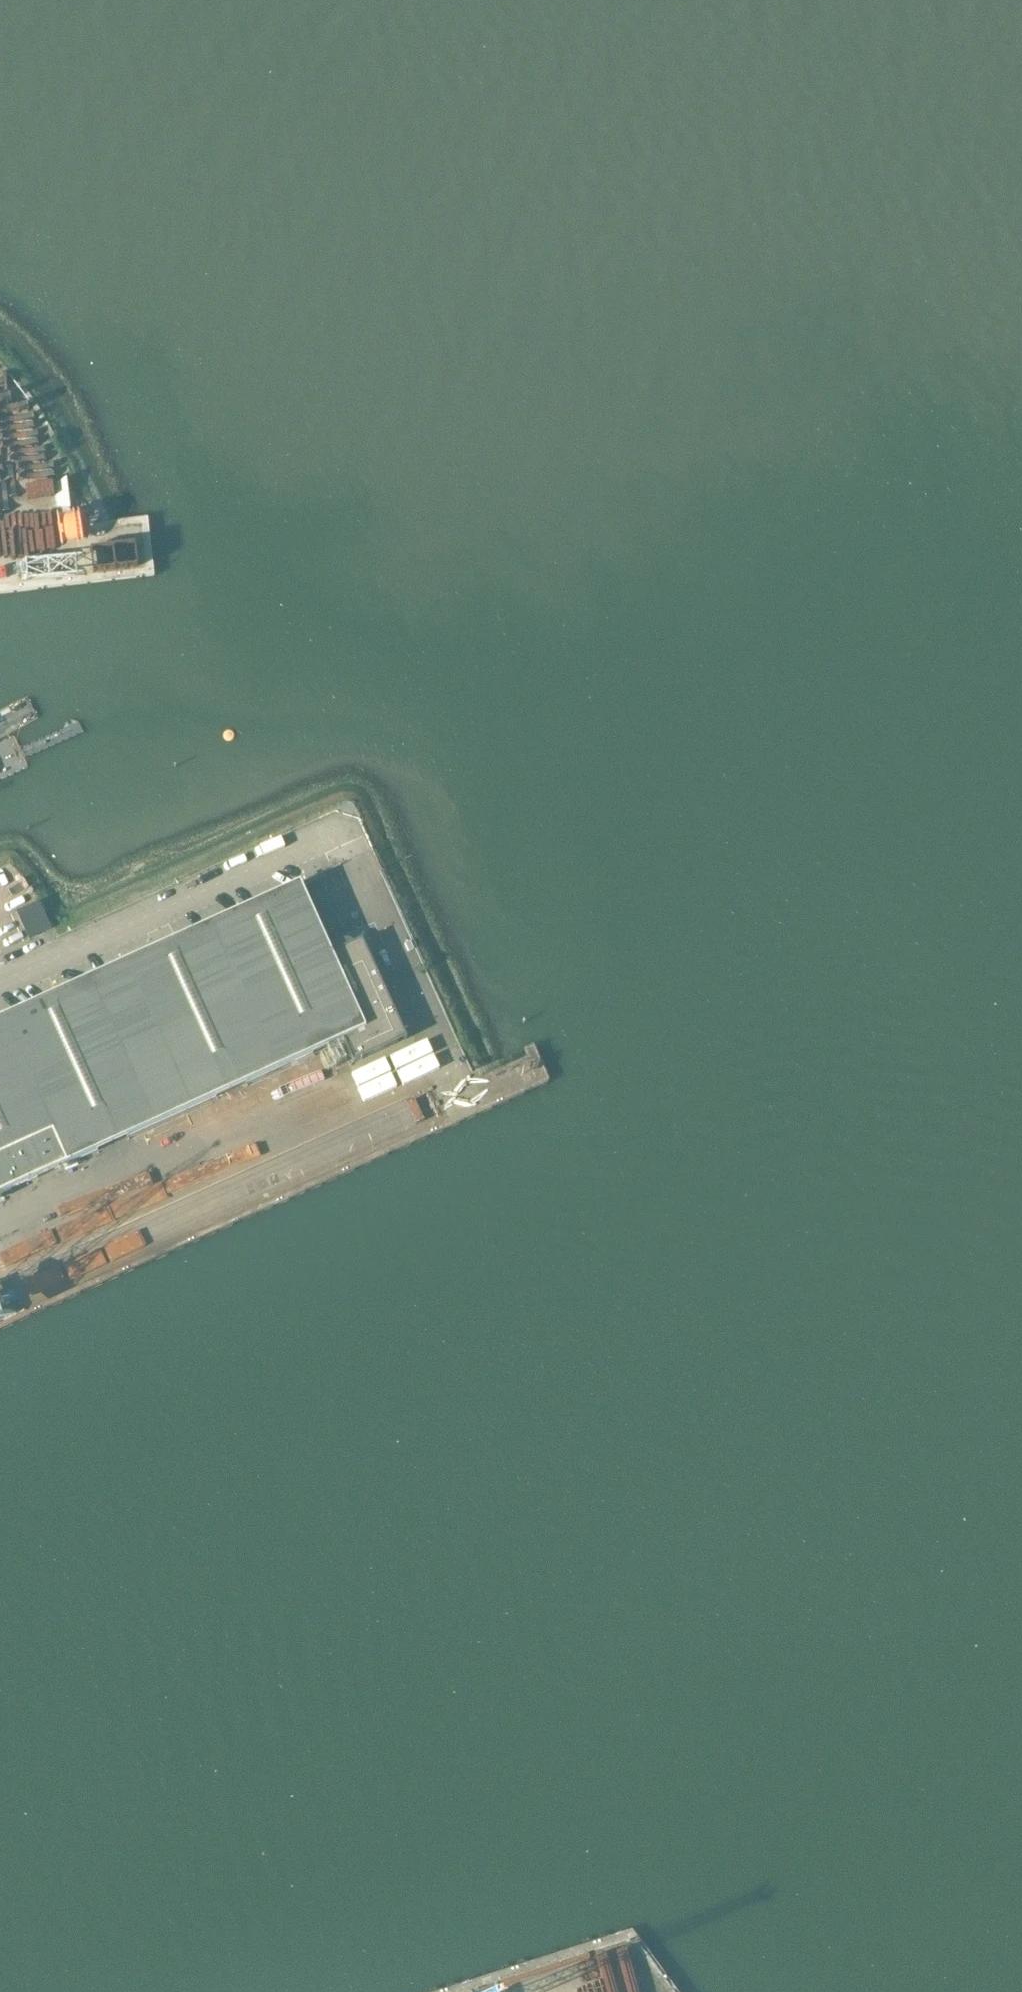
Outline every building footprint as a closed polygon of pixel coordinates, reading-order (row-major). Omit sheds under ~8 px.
[(141,961),(0,1025),(0,1205),(6,1202),(4,1198),(347,1043),(358,1067),(412,1042),(385,982),(367,943),(358,948),(355,945),(352,944),(349,944),(346,946),(345,950),(346,953),(336,957),(305,887),(141,961)] [(41,900),(17,909),(27,937),(52,928),(41,900)]
